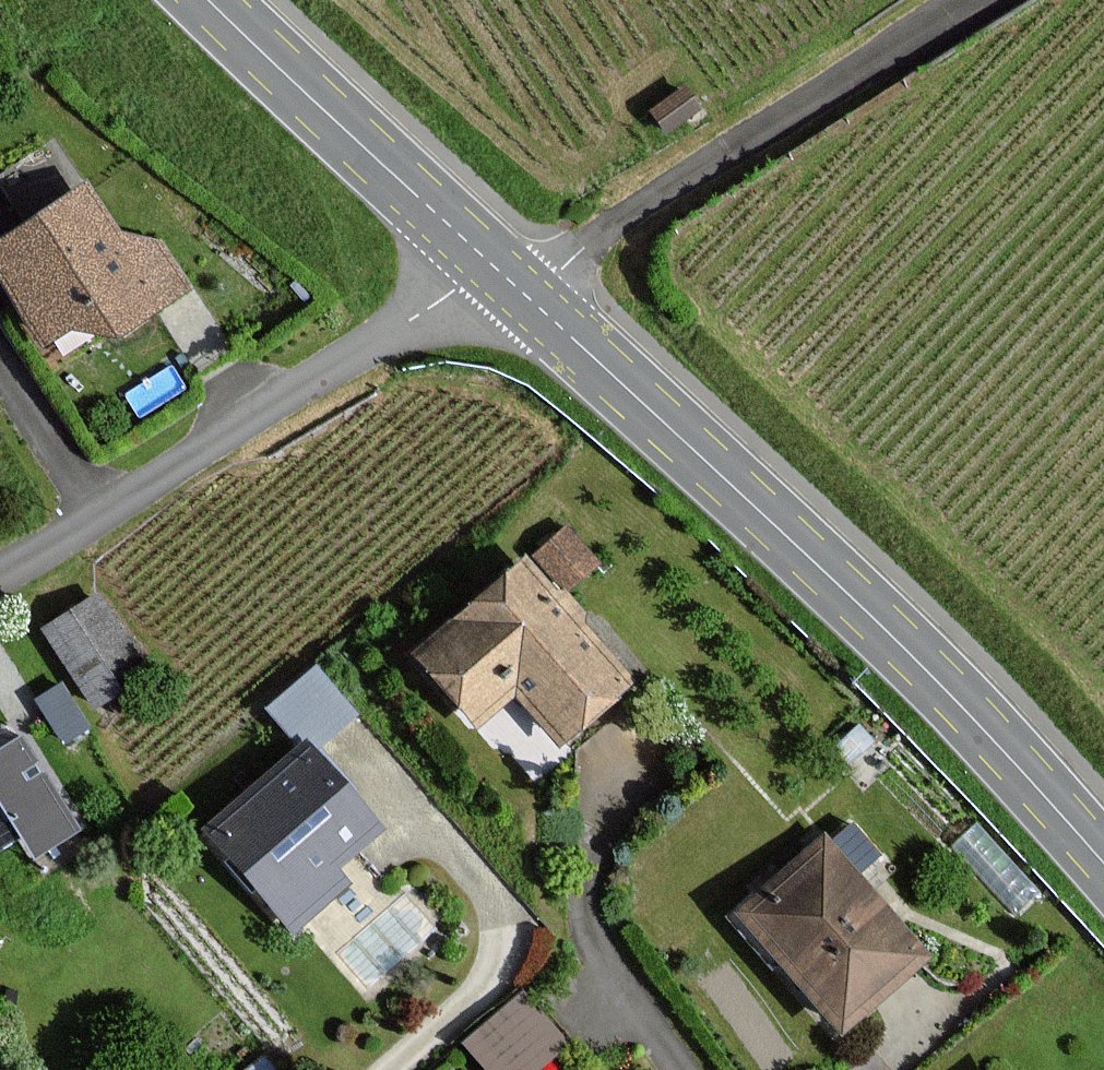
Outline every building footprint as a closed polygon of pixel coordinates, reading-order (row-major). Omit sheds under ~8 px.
[(54,381),(191,284),(158,237),(117,235),(86,183),(0,243),(0,293),(54,381)] [(422,654),(479,720),(517,688),(562,740),(626,685),(524,567),(422,654)] [(46,630),(97,704),(148,670),(97,596),(46,630)] [(20,734),(0,747),(0,848),(22,834),(35,853),(78,825),(20,734)] [(333,866),(380,827),(356,799),(310,745),(209,831),(293,929),(347,883),(333,866)] [(822,846),(742,916),(839,1025),(919,954),(822,846)] [(522,996),(467,1042),(491,1069),(533,1069),(564,1044),(522,996)]
